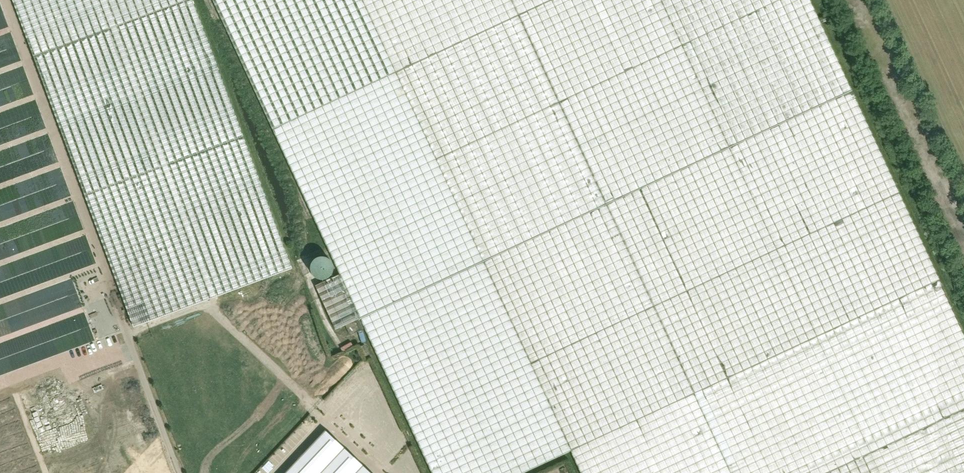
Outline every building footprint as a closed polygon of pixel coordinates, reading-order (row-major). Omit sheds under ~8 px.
[(192,0),(13,0),(134,327),(291,268),(192,0)] [(810,0),(212,0),(273,131),(339,273),(314,285),(335,329),(345,325),(350,335),(365,328),(432,472),(522,472),(570,451),(581,472),(963,472),(963,332),(810,0)] [(369,354),(364,344),(359,347),(364,357),(369,354)] [(325,431),(285,472),(370,472),(325,431)]
